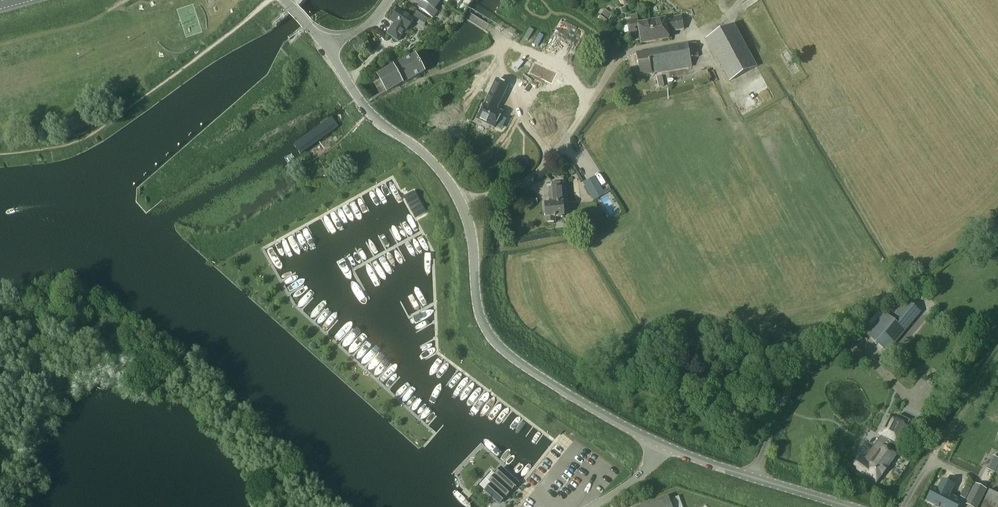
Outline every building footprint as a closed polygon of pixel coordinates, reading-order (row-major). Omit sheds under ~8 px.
[(441,0),(420,0),(424,3),(420,9),(433,18),(437,12),(434,10),(441,0)] [(399,10),(391,21),(395,24),(388,34),(398,41),(405,31),(406,32),(414,20),(399,10)] [(603,11),(598,19),(606,24),(611,17),(603,11)] [(650,22),(654,42),(669,39),(668,33),(684,30),(681,16),(666,19),(650,22)] [(642,44),(654,42),(650,22),(639,24),(637,18),(631,19),(632,23),(627,24),(630,35),(640,33),(642,44)] [(706,39),(729,82),(758,67),(734,24),(706,39)] [(352,47),(357,52),(366,46),(361,40),(352,47)] [(688,44),(637,54),(641,76),(692,67),(690,59),(699,57),(696,43),(688,44)] [(415,54),(396,65),(406,83),(425,72),(415,54)] [(406,83),(396,65),(394,66),(377,75),(387,93),(406,83)] [(663,76),(657,78),(659,88),(665,87),(663,76)] [(489,95),(479,116),(477,120),(494,128),(501,114),(495,112),(501,100),(489,95)] [(73,132),(75,131),(86,127),(90,125),(86,114),(69,121),(73,132)] [(332,117),(293,144),(301,154),(339,128),(332,117)] [(86,127),(75,131),(77,136),(88,132),(86,127)] [(525,167),(529,162),(524,158),(520,163),(525,167)] [(338,161),(327,169),(332,175),(343,167),(338,161)] [(583,184),(591,198),(604,191),(601,186),(604,184),(599,175),(583,184)] [(549,188),(550,204),(545,204),(546,218),(546,223),(555,222),(555,217),(564,217),(563,203),(565,203),(564,187),(549,188)] [(409,195),(406,196),(418,218),(425,214),(413,192),(409,195)] [(867,334),(866,335),(887,353),(921,313),(907,301),(905,303),(904,303),(885,314),(884,313),(883,314),(867,334)] [(861,456),(853,468),(874,482),(875,483),(876,483),(896,457),(887,450),(892,441),(898,445),(907,427),(910,421),(899,416),(896,422),(887,417),(879,435),(883,437),(867,459),(861,456)] [(988,470),(995,473),(997,466),(997,458),(994,457),(988,470)] [(492,485),(486,492),(500,504),(518,484),(502,470),(500,468),(488,482),(492,485)] [(930,499),(941,506),(957,506),(960,501),(952,496),(956,489),(946,482),(941,490),(937,488),(930,499)] [(966,505),(970,506),(977,506),(985,490),(976,485),(966,505)] [(642,506),(672,506),(669,498),(642,506)]
